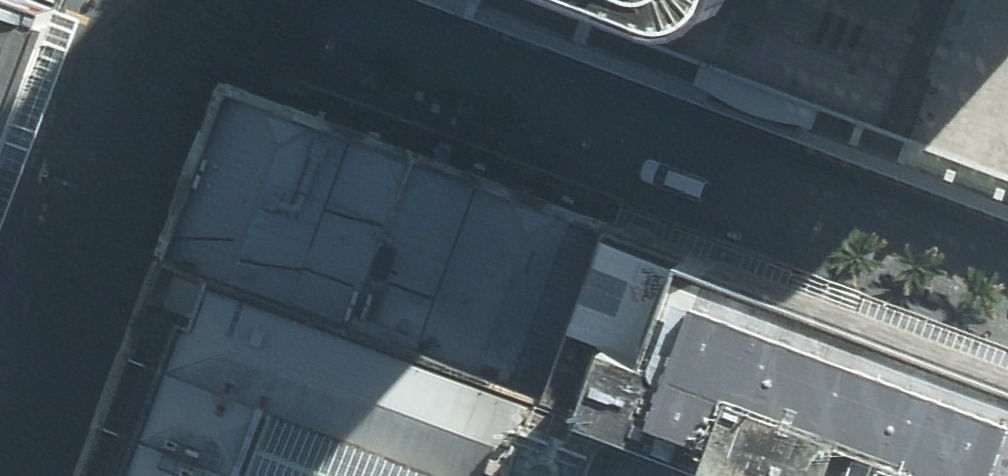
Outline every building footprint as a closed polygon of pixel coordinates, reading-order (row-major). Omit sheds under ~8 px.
[(61,12),(28,0),(0,0),(0,177),(61,12)] [(1007,217),(1007,170),(723,65),(546,0),(430,0),(1007,217)] [(1007,170),(1007,0),(546,0),(723,65),(1007,170)] [(229,77),(163,250),(207,267),(258,286),(329,312),(389,335),(448,357),(498,376),(554,396),(614,221),(229,77)] [(554,396),(607,416),(666,439),(723,460),(766,475),(1007,475),(1007,369),(614,221),(554,396)] [(163,250),(115,379),(78,475),(766,475),(723,460),(666,439),(607,416),(554,396),(498,376),(389,335),(329,312),(258,286),(207,267),(163,250)]
